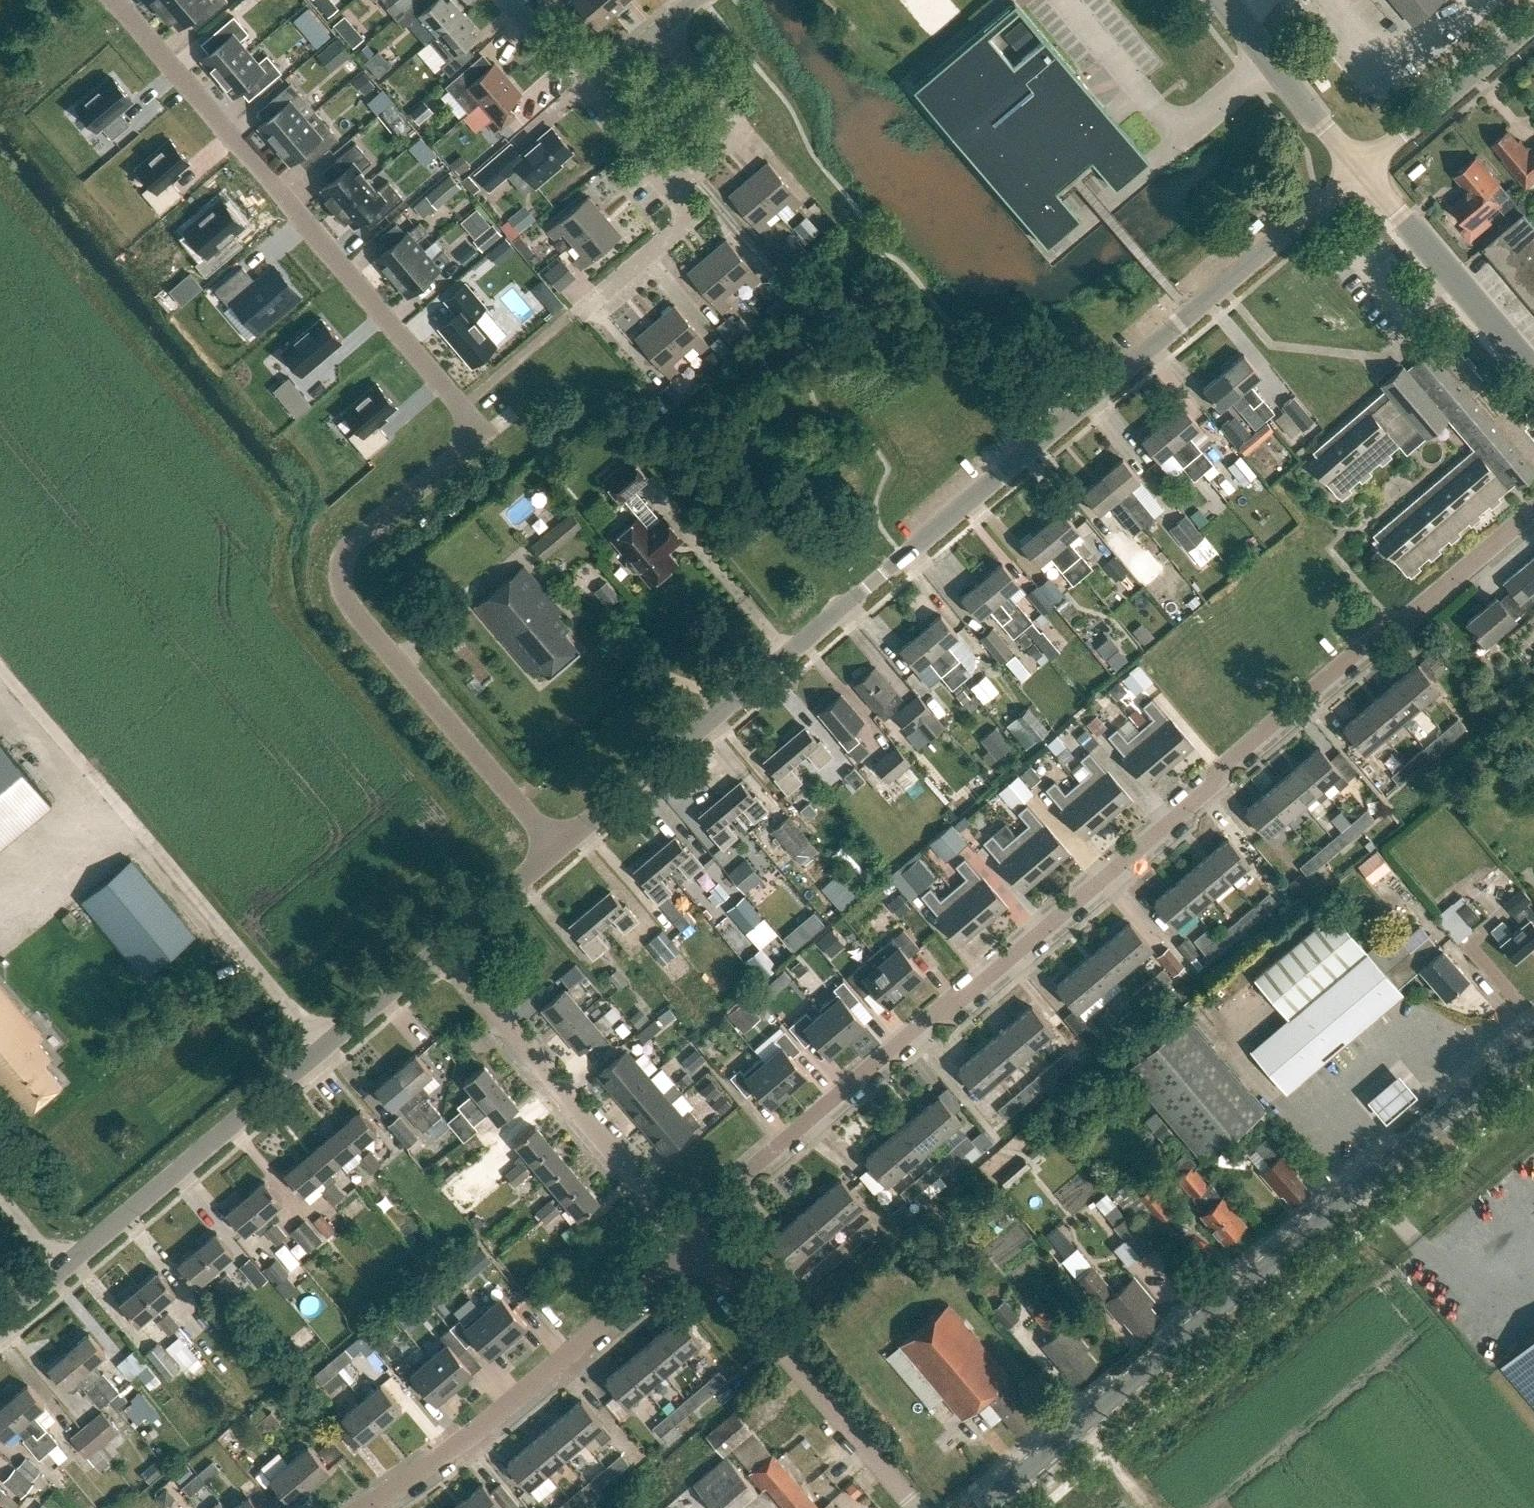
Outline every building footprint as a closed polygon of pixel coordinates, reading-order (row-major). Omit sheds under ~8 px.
[(160,11),(173,0),(151,0),(160,11)] [(179,26),(201,7),(209,16),(227,1),(227,0),(173,0),(160,11),(169,21),(172,19),(179,26)] [(330,0),(321,7),(328,16),(337,9),(330,0)] [(389,5),(386,7),(394,17),(403,10),(414,0),(384,0),(389,5)] [(418,14),(436,34),(462,12),(458,8),(451,0),(448,0),(447,2),(445,0),(434,0),(418,14)] [(597,28),(614,14),(602,0),(572,0),(597,28)] [(614,14),(630,0),(602,0),(614,14)] [(1409,20),(1433,0),(1392,0),(1409,20)] [(1109,180),(1112,184),(1115,188),(1149,160),(1145,156),(1119,125),(1104,107),(1079,77),(1015,1),(927,74),(913,87),(1002,193),(1047,246),(1063,232),(1080,218),(1077,214),(1062,196),(1055,188),(1079,169),(1091,159),(1097,167),(1109,180)] [(308,7),(293,20),(306,35),(321,23),(308,7)] [(403,10),(394,17),(403,27),(411,20),(403,10)] [(437,35),(430,41),(447,61),(442,66),(449,75),(474,54),(466,45),(477,36),(471,29),(474,26),(466,17),(462,12),(436,34),(437,35)] [(202,60),(218,78),(248,52),(239,41),(249,33),(234,16),(214,32),(222,42),(202,59),(202,60)] [(352,27),(342,36),(352,47),(362,38),(352,27)] [(366,42),(355,52),(363,61),(374,51),(366,42)] [(248,52),(218,78),(234,97),(254,79),(262,89),(282,72),(267,55),(257,63),(248,52)] [(469,111),(479,103),(508,78),(494,62),(491,65),(482,55),(473,63),(447,86),(469,111)] [(112,77),(77,107),(96,129),(101,126),(112,139),(130,123),(119,110),(132,99),(112,77)] [(487,122),(496,132),(515,115),(507,106),(522,94),(508,78),(479,103),(492,118),(487,122)] [(259,126),(275,145),(314,111),(305,100),(291,83),(271,99),(279,109),(259,126)] [(392,104),(378,116),(396,135),(409,123),(392,104)] [(421,104),(411,113),(419,123),(430,113),(421,104)] [(314,111),(275,145),(291,164),(311,146),(319,156),(338,139),(314,111)] [(551,128),(520,155),(511,144),(475,174),(488,189),(517,165),(535,186),(561,164),(559,161),(571,151),(551,128)] [(1503,159),(1527,187),(1533,181),(1533,148),(1527,148),(1520,139),(1518,141),(1509,130),(1493,143),(1505,157),(1503,159)] [(170,139),(136,168),(151,184),(142,191),(160,213),(182,194),(169,178),(189,161),(170,139)] [(335,209),(368,181),(360,171),(372,162),(356,143),(336,159),(345,169),(322,189),(329,196),(326,199),(335,209)] [(464,154),(452,164),(461,174),(473,164),(464,154)] [(1477,157),(1455,175),(1466,188),(1466,196),(1453,206),(1471,228),(1490,212),(1492,213),(1503,204),(1501,202),(1509,195),(1477,157)] [(768,162),(748,178),(775,210),(786,201),(793,209),(802,202),(768,162)] [(461,187),(451,175),(425,196),(436,208),(461,187)] [(728,195),(763,235),(772,228),(765,220),(775,210),(748,178),(728,195)] [(344,220),(347,218),(354,225),(376,206),(384,215),(403,199),(388,181),(377,190),(368,181),(335,209),(344,220)] [(572,243),(604,215),(588,196),(547,230),(555,239),(563,232),(572,243)] [(222,200),(186,231),(206,254),(195,263),(206,276),(235,251),(226,240),(243,225),(222,200)] [(521,231),(538,218),(528,205),(503,225),(514,239),(523,233),(521,231)] [(1525,213),(1486,246),(1533,303),(1533,223),(1525,213)] [(573,260),(581,269),(621,235),(604,215),(572,243),(581,253),(573,260)] [(808,219),(797,229),(808,241),(819,231),(808,219)] [(415,241),(427,231),(419,222),(377,258),(378,260),(392,276),(422,250),(415,241)] [(474,240),(482,250),(501,234),(493,225),(474,240)] [(790,232),(771,248),(785,265),(804,249),(790,232)] [(515,249),(505,238),(488,253),(497,264),(515,249)] [(726,239),(707,256),(734,288),(745,279),(752,287),(761,279),(726,239)] [(422,250),(392,276),(406,293),(449,257),(443,249),(430,260),(422,250)] [(687,272),(721,313),(730,305),(723,297),(734,288),(707,256),(687,272)] [(575,275),(562,259),(545,274),(558,289),(575,275)] [(242,266),(215,290),(229,306),(223,310),(247,338),(256,330),(258,332),(299,296),(273,266),(255,281),(242,266)] [(784,266),(767,281),(782,297),(799,283),(784,266)] [(202,287),(190,273),(170,290),(182,303),(202,287)] [(456,314),(439,328),(451,343),(454,341),(474,364),(497,344),(496,343),(507,334),(484,308),(486,307),(466,283),(445,301),(456,314)] [(549,300),(549,307),(553,311),(561,304),(554,296),(549,300)] [(674,304),(655,321),(682,353),(693,344),(700,352),(709,345),(674,304)] [(321,317),(281,351),(302,375),(342,341),(321,317)] [(740,318),(722,333),(735,349),(753,333),(740,318)] [(635,338),(669,378),(678,371),(671,363),(682,353),(655,321),(635,338)] [(1310,463),(1338,496),(1339,496),(1341,498),(1352,490),(1349,487),(1359,479),(1361,482),(1372,473),(1369,470),(1379,461),(1381,464),(1392,455),(1389,453),(1389,452),(1419,427),(1426,436),(1447,418),(1473,448),(1373,534),(1378,541),(1407,574),(1408,573),(1411,576),(1421,567),(1418,564),(1428,556),(1431,559),(1441,550),(1439,547),(1448,539),(1451,542),(1461,533),(1459,530),(1469,522),(1471,525),(1481,516),(1479,513),(1489,505),(1491,507),(1501,499),(1499,496),(1508,488),(1504,483),(1510,478),(1517,486),(1533,471),(1533,438),(1525,427),(1528,425),(1519,414),(1516,417),(1508,407),(1510,405),(1502,394),(1499,397),(1490,387),(1493,385),(1485,374),(1482,377),(1473,367),(1476,365),(1467,354),(1465,357),(1456,347),(1459,345),(1450,334),(1447,337),(1447,336),(1413,365),(1407,370),(1401,363),(1400,364),(1384,373),(1377,379),(1381,383),(1385,389),(1381,392),(1312,451),(1317,456),(1310,463)] [(723,362),(713,351),(705,358),(714,369),(723,362)] [(1243,354),(1223,371),(1264,420),(1274,412),(1249,383),(1260,374),(1243,354)] [(1255,428),(1264,420),(1223,371),(1203,388),(1219,408),(1232,398),(1241,408),(1239,410),(1255,428)] [(289,376),(273,389),(297,417),(312,404),(289,376)] [(377,383),(343,412),(357,428),(349,436),(367,457),(389,438),(375,422),(396,405),(377,383)] [(657,392),(671,408),(682,398),(668,383),(657,392)] [(1280,404),(1301,430),(1314,420),(1293,394),(1280,404)] [(1162,422),(1203,472),(1213,464),(1197,445),(1195,447),(1186,436),(1199,426),(1182,406),(1162,422)] [(1217,425),(1231,443),(1247,431),(1233,413),(1217,425)] [(1252,450),(1283,431),(1277,421),(1246,440),(1252,450)] [(1178,461),(1194,480),(1203,472),(1162,422),(1142,439),(1158,459),(1171,449),(1180,460),(1178,461)] [(626,454),(597,478),(617,501),(645,477),(626,454)] [(1241,456),(1229,466),(1244,485),(1257,474),(1241,456)] [(1123,459),(1103,476),(1120,496),(1128,505),(1144,525),(1154,517),(1138,498),(1136,499),(1127,489),(1140,479),(1123,459)] [(1102,476),(1082,494),(1099,513),(1120,496),(1102,476)] [(1128,505),(1117,514),(1134,534),(1144,525),(1128,505)] [(1062,510),(1042,527),(1058,547),(1067,557),(1083,576),(1092,568),(1068,539),(1079,530),(1062,510)] [(532,546),(543,559),(583,525),(572,513),(532,546)] [(1186,514),(1169,528),(1187,550),(1188,549),(1204,536),(1186,514)] [(628,558),(627,563),(634,571),(639,572),(651,585),(678,563),(668,552),(684,539),(664,516),(649,529),(639,517),(612,539),(628,558)] [(1042,527),(1021,544),(1038,564),(1050,554),(1059,564),(1057,566),(1073,584),(1083,576),(1067,557),(1058,547),(1042,527)] [(1115,530),(1105,538),(1118,554),(1128,545),(1115,530)] [(1204,536),(1188,549),(1202,566),(1218,553),(1204,536)] [(1467,621),(1486,643),(1516,618),(1515,617),(1533,601),(1529,595),(1533,591),(1533,555),(1504,580),(1513,590),(1501,601),(1496,596),(1467,621)] [(1115,556),(1104,566),(1117,580),(1128,571),(1115,556)] [(1002,563),(981,580),(1025,629),(1032,623),(1033,622),(1008,593),(1019,583),(1002,563)] [(568,629),(557,616),(562,612),(523,566),(476,606),(534,674),(543,667),(550,674),(578,650),(563,633),(568,629)] [(1014,638),(1025,629),(981,580),(961,598),(978,618),(990,608),(999,618),(998,619),(1014,638)] [(1024,590),(1041,610),(1051,601),(1034,581),(1024,590)] [(606,582),(594,592),(607,607),(618,597),(606,582)] [(920,633),(937,653),(957,636),(940,616),(920,633)] [(1040,632),(1032,623),(1025,629),(1050,659),(1059,653),(1041,631),(1040,632)] [(990,625),(977,636),(997,661),(1010,650),(990,625)] [(1146,626),(1136,634),(1145,645),(1155,637),(1146,626)] [(953,689),(965,703),(972,697),(961,682),(971,674),(955,655),(945,663),(937,653),(920,633),(900,650),(917,670),(929,660),(937,670),(936,671),(952,690),(953,689)] [(1119,649),(1108,659),(1117,670),(1128,661),(1119,649)] [(1016,654),(1007,662),(1023,680),(1032,673),(1016,654)] [(1399,679),(1421,704),(1439,688),(1418,663),(1399,679)] [(875,668),(854,686),(883,720),(894,711),(891,708),(901,699),(875,668)] [(1135,694),(1143,688),(1129,671),(1122,678),(1135,694)] [(984,676),(970,688),(982,703),(996,691),(984,676)] [(1381,695),(1403,720),(1421,704),(1399,679),(1381,695)] [(1363,710),(1385,735),(1403,720),(1381,695),(1363,710)] [(863,721),(842,696),(819,714),(840,739),(839,741),(848,751),(860,741),(851,731),(863,721)] [(892,715),(907,732),(914,726),(926,740),(941,726),(914,696),(892,715)] [(1139,729),(1169,763),(1191,744),(1151,698),(1141,706),(1152,718),(1139,729)] [(1004,725),(1024,748),(1046,729),(1027,706),(1004,725)] [(1344,726),(1366,751),(1385,735),(1363,710),(1344,726)] [(1457,718),(1443,730),(1451,739),(1465,727),(1457,718)] [(1107,735),(1147,782),(1169,763),(1139,729),(1126,739),(1116,727),(1107,735)] [(805,728),(785,744),(798,761),(807,754),(818,768),(833,756),(820,741),(817,743),(805,728)] [(1443,730),(1425,746),(1433,755),(1434,754),(1451,739),(1443,730)] [(52,804),(0,742),(0,847),(52,804)] [(785,744),(765,761),(778,777),(775,779),(787,794),(802,781),(790,767),(798,761),(785,744)] [(871,765),(886,783),(909,764),(894,746),(871,765)] [(1425,746),(1407,761),(1416,770),(1433,755),(1425,746)] [(1066,747),(1057,755),(1064,763),(1073,756),(1066,747)] [(1301,763),(1322,788),(1341,772),(1320,747),(1301,763)] [(1077,782),(1106,816),(1128,798),(1088,751),(1079,759),(1089,771),(1077,782)] [(1407,761),(1390,775),(1398,785),(1416,770),(1407,761)] [(1282,779),(1304,804),(1322,788),(1301,763),(1282,779)] [(828,786),(838,781),(829,764),(820,769),(828,786)] [(1039,778),(1028,765),(1018,774),(1029,787),(1039,778)] [(854,788),(862,780),(852,768),(846,773),(843,775),(854,788)] [(1263,795),(1285,820),(1304,804),(1282,779),(1263,795)] [(1044,789),(1084,835),(1106,816),(1077,782),(1064,793),(1054,781),(1044,789)] [(740,782),(720,800),(733,816),(742,808),(754,822),(768,810),(755,796),(753,797),(740,782)] [(1246,809),(1268,835),(1285,820),(1263,795),(1246,809)] [(720,800),(699,817),(712,832),(710,834),(723,849),(737,836),(726,822),(733,816),(720,800)] [(1015,835),(1044,870),(1066,851),(1026,804),(1017,812),(1027,824),(1015,835)] [(1365,809),(1350,821),(1359,831),(1373,818),(1365,809)] [(790,816),(770,830),(790,856),(809,842),(790,816)] [(1350,821),(1332,837),(1340,847),(1359,831),(1350,821)] [(953,825),(938,836),(953,855),(968,844),(953,825)] [(982,842),(1022,889),(1044,870),(1015,835),(1002,846),(992,834),(982,842)] [(675,837),(655,855),(668,871),(677,864),(688,877),(702,866),(690,852),(688,853),(675,837)] [(1332,837),(1313,853),(1321,863),(1340,847),(1332,837)] [(1209,854),(1230,879),(1249,863),(1228,838),(1209,854)] [(846,841),(836,849),(857,874),(867,866),(846,841)] [(1313,853),(1298,866),(1306,876),(1307,875),(1321,863),(1313,853)] [(1191,869),(1212,894),(1230,879),(1209,854),(1191,869)] [(1359,869),(1371,883),(1389,868),(1377,854),(1359,869)] [(655,855),(634,873),(647,888),(645,889),(657,904),(672,892),(660,877),(668,871),(655,855)] [(128,857),(80,898),(144,974),(193,933),(128,857)] [(952,889),(982,923),(1004,904),(964,858),(955,866),(965,878),(952,889)] [(745,859),(728,874),(744,893),(761,878),(745,859)] [(918,860),(902,874),(915,888),(931,874),(918,860)] [(1172,885),(1194,910),(1212,894),(1191,869),(1172,885)] [(1288,882),(1302,900),(1315,891),(1300,872),(1288,882)] [(1154,901),(1175,926),(1194,910),(1172,885),(1154,901)] [(920,895),(960,942),(982,923),(952,889),(940,899),(929,887),(920,895)] [(1504,901),(1523,925),(1501,943),(1515,960),(1533,944),(1533,924),(1532,921),(1533,920),(1533,911),(1527,902),(1531,899),(1522,887),(1504,901)] [(1268,892),(1253,905),(1261,915),(1276,902),(1268,892)] [(609,893),(590,910),(604,926),(612,919),(624,932),(637,921),(625,906),(623,908),(609,893)] [(744,896),(727,910),(745,931),(762,917),(744,896)] [(1478,916),(1466,902),(1464,903),(1461,899),(1452,905),(1468,924),(1478,916)] [(1253,905),(1235,921),(1242,930),(1260,916),(1261,915),(1253,905)] [(590,910),(570,927),(583,942),(581,944),(593,958),(607,946),(596,933),(604,926),(590,910)] [(1251,1049),(1286,1090),(1402,991),(1397,987),(1420,967),(1445,996),(1468,976),(1440,943),(1436,946),(1427,935),(1408,951),(1391,930),(1365,952),(1332,912),(1254,978),(1288,1018),(1251,1049)] [(673,921),(680,930),(689,922),(682,914),(673,921)] [(762,917),(745,931),(760,948),(777,933),(763,917),(762,917)] [(1235,921),(1216,936),(1224,946),(1242,930),(1235,921)] [(1111,938),(1133,963),(1152,947),(1130,922),(1111,938)] [(799,926),(784,938),(794,951),(810,938),(799,926)] [(662,929),(645,944),(662,965),(680,950),(662,929)] [(890,954),(881,961),(905,989),(923,974),(908,956),(919,947),(903,929),(883,946),(890,954)] [(1182,933),(1174,940),(1187,956),(1195,949),(1182,933)] [(1216,936),(1198,952),(1205,961),(1224,946),(1216,936)] [(1093,954),(1114,979),(1133,963),(1111,938),(1093,954)] [(1153,952),(1170,972),(1181,962),(1164,943),(1153,952)] [(760,948),(745,960),(761,980),(776,968),(760,948)] [(1074,970),(1095,995),(1114,979),(1093,954),(1074,970)] [(905,989),(881,961),(872,969),(865,962),(847,977),(864,996),(873,988),(887,1004),(905,989)] [(1163,967),(1147,980),(1155,989),(1171,976),(1163,967)] [(625,981),(614,968),(605,976),(617,988),(625,981)] [(1056,985),(1078,1010),(1095,995),(1074,970),(1056,985)] [(542,1007),(560,1029),(584,1009),(574,998),(585,990),(577,980),(566,989),(565,988),(542,1007)] [(837,993),(819,1008),(823,1011),(846,1039),(864,1024),(850,1007),(859,999),(843,980),(833,988),(837,993)] [(1147,980),(1129,996),(1136,1005),(1155,989),(1147,980)] [(10,1106),(21,1096),(30,1106),(60,1081),(44,1062),(51,1056),(39,1041),(43,1037),(0,985),(0,1094),(10,1106)] [(1129,996),(1110,1012),(1128,1033),(1141,1022),(1131,1010),(1136,1005),(1129,996)] [(726,1014),(741,1033),(759,1019),(743,1000),(726,1014)] [(1014,1022),(1035,1047),(1054,1030),(1033,1006),(1014,1022)] [(560,1029),(579,1051),(602,1031),(601,1030),(612,1021),(604,1011),(593,1020),(584,1009),(560,1029)] [(846,1039),(823,1011),(813,1019),(806,1012),(789,1026),(805,1046),(814,1038),(828,1054),(846,1039)] [(1127,1064),(1203,1158),(1266,1107),(1190,1013),(1127,1064)] [(995,1037),(1016,1062),(1035,1047),(1014,1022),(995,1037)] [(1094,1029),(1082,1039),(1090,1049),(1100,1060),(1112,1050),(1094,1029)] [(781,1046),(764,1061),(787,1089),(806,1074),(792,1057),(801,1049),(784,1030),(775,1038),(781,1046)] [(1074,1030),(1065,1038),(1081,1056),(1090,1049),(1082,1039),(1074,1030)] [(977,1053),(998,1078),(1016,1062),(995,1037),(977,1053)] [(655,1068),(663,1061),(649,1045),(641,1052),(655,1068)] [(1065,1050),(1049,1063),(1057,1072),(1072,1058),(1065,1050)] [(598,1074),(621,1101),(648,1077),(626,1051),(598,1074)] [(417,1105),(432,1124),(442,1116),(426,1098),(429,1096),(420,1085),(433,1073),(416,1053),(396,1071),(421,1101),(417,1105)] [(958,1069),(979,1094),(998,1078),(977,1053),(958,1069)] [(448,1055),(440,1080),(452,1084),(460,1059),(448,1055)] [(787,1089),(764,1061),(761,1058),(743,1072),(740,1068),(730,1076),(746,1096),(755,1088),(769,1104),(787,1089)] [(669,1084),(679,1075),(666,1061),(656,1070),(669,1084)] [(1049,1063),(1031,1079),(1038,1088),(1057,1072),(1049,1063)] [(449,1122),(465,1142),(484,1125),(472,1111),(482,1102),(502,1085),(485,1065),(465,1082),(475,1094),(465,1103),(467,1106),(449,1122)] [(407,1113),(423,1132),(432,1124),(417,1105),(421,1101),(396,1071),(376,1088),(393,1108),(404,1098),(413,1108),(407,1113)] [(1397,1071),(1365,1098),(1384,1120),(1416,1094),(1397,1071)] [(662,1094),(648,1077),(621,1101),(642,1126),(670,1103),(682,1092),(674,1083),(662,1094)] [(1031,1079),(1012,1095),(1020,1104),(1038,1088),(1031,1079)] [(707,1080),(697,1090),(705,1100),(716,1090),(707,1080)] [(502,1085),(482,1102),(500,1123),(520,1106),(502,1085)] [(921,1111),(942,1136),(960,1120),(939,1095),(921,1111)] [(1012,1095),(998,1107),(1005,1116),(1020,1104),(1012,1095)] [(1129,1099),(1115,1113),(1140,1139),(1163,1118),(1148,1102),(1139,1111),(1129,1099)] [(683,1117),(670,1103),(642,1126),(665,1152),(692,1129),(699,1123),(690,1111),(683,1117)] [(343,1126),(359,1146),(378,1130),(361,1110),(343,1126)] [(902,1127),(923,1152),(942,1136),(921,1111),(902,1127)] [(399,1114),(388,1124),(407,1146),(418,1137),(399,1114)] [(517,1142),(533,1162),(553,1145),(537,1125),(517,1142)] [(323,1142),(340,1162),(359,1146),(343,1126),(323,1142)] [(883,1143),(904,1168),(923,1152),(902,1127),(883,1143)] [(966,1133),(951,1147),(959,1156),(974,1142),(966,1133)] [(1279,1188),(1293,1204),(1309,1190),(1295,1173),(1298,1171),(1268,1137),(1256,1148),(1270,1165),(1261,1173),(1276,1190),(1279,1188)] [(305,1158),(322,1178),(328,1185),(333,1180),(337,1177),(331,1170),(340,1162),(323,1142),(305,1158)] [(865,1158),(886,1183),(904,1168),(883,1143),(865,1158)] [(533,1162),(548,1180),(569,1163),(553,1145),(533,1162)] [(951,1147),(932,1163),(940,1172),(959,1156),(951,1147)] [(369,1149),(358,1159),(370,1173),(381,1163),(369,1149)] [(285,1175),(302,1194),(322,1178),(305,1158),(285,1175)] [(997,1180),(1004,1188),(1028,1166),(1021,1158),(997,1180)] [(506,1174),(514,1185),(528,1173),(520,1163),(506,1174)] [(548,1180),(564,1199),(584,1182),(569,1163),(548,1180)] [(932,1163),(914,1179),(921,1188),(940,1172),(932,1163)] [(1206,1222),(1224,1242),(1246,1223),(1223,1196),(1210,1182),(1207,1184),(1191,1166),(1177,1179),(1206,1211),(1202,1215),(1205,1219),(1206,1222)] [(455,1180),(468,1195),(480,1185),(467,1170),(455,1180)] [(823,1195),(844,1219),(862,1203),(842,1179),(823,1195)] [(914,1179),(900,1191),(907,1200),(921,1188),(914,1179)] [(333,1180),(328,1185),(340,1199),(345,1194),(337,1185),(333,1180)] [(265,1181),(246,1197),(282,1239),(287,1234),(275,1221),(280,1217),(274,1209),(282,1202),(265,1181)] [(1136,1192),(1156,1217),(1169,1206),(1149,1181),(1136,1192)] [(564,1199),(580,1218),(600,1201),(584,1182),(564,1199)] [(328,1185),(323,1190),(335,1203),(337,1202),(340,1199),(328,1185)] [(805,1211),(825,1235),(844,1219),(823,1195),(805,1211)] [(246,1197),(228,1213),(245,1234),(254,1226),(260,1234),(265,1230),(277,1243),(282,1239),(246,1197)] [(537,1211),(546,1222),(560,1211),(551,1200),(537,1211)] [(1101,1209),(1106,1215),(1117,1206),(1112,1200),(1101,1209)] [(998,1217),(1002,1227),(1018,1220),(1014,1210),(998,1217)] [(786,1226),(807,1250),(825,1235),(805,1211),(786,1226)] [(1125,1214),(1110,1227),(1137,1258),(1151,1245),(1125,1214)] [(303,1218),(289,1230),(306,1251),(320,1239),(303,1218)] [(869,1218),(853,1231),(861,1240),(876,1227),(869,1218)] [(768,1242),(788,1267),(807,1250),(786,1226),(768,1242)] [(853,1231),(835,1246),(843,1255),(861,1240),(853,1231)] [(199,1248),(216,1269),(235,1253),(218,1233),(199,1248)] [(835,1246),(817,1262),(825,1271),(843,1255),(835,1246)] [(482,1247),(469,1257),(480,1270),(492,1259),(482,1247)] [(180,1264),(197,1285),(216,1269),(199,1248),(180,1264)] [(265,1268),(279,1283),(288,1275),(275,1259),(265,1268)] [(817,1262),(802,1275),(810,1284),(825,1271),(817,1262)] [(1120,1320),(1123,1317),(1139,1335),(1160,1317),(1129,1280),(1110,1296),(1106,1291),(1110,1287),(1092,1265),(1077,1278),(1095,1299),(1099,1296),(1120,1320)] [(159,1271),(140,1287),(157,1307),(176,1291),(159,1271)] [(216,1281),(227,1295),(238,1286),(226,1272),(216,1281)] [(447,1297),(437,1286),(427,1295),(437,1306),(447,1297)] [(140,1287),(121,1303),(138,1323),(150,1314),(154,1319),(159,1315),(140,1287)] [(987,1309),(1003,1327),(1018,1314),(1003,1296),(987,1309)] [(501,1297),(484,1312),(507,1339),(525,1324),(501,1297)] [(1028,1402),(1006,1376),(1008,1374),(948,1304),(899,1345),(961,1418),(986,1397),(1013,1429),(1017,1426),(1021,1430),(1035,1419),(1024,1406),(1028,1402)] [(1083,1350),(1087,1347),(1066,1323),(1063,1325),(1045,1305),(1034,1314),(1051,1335),(1041,1343),(1073,1381),(1095,1363),(1083,1350)] [(507,1339),(484,1312),(481,1308),(463,1323),(459,1319),(449,1327),(466,1346),(475,1339),(489,1355),(507,1339)] [(169,1311),(164,1315),(175,1328),(180,1324),(169,1311)] [(164,1315),(159,1319),(170,1333),(175,1328),(164,1315)] [(662,1332),(683,1357),(702,1341),(681,1316),(662,1332)] [(373,1339),(384,1353),(399,1341),(388,1327),(373,1339)] [(446,1344),(430,1358),(454,1385),(471,1370),(457,1354),(466,1347),(449,1327),(439,1336),(446,1344)] [(643,1348),(664,1373),(683,1357),(662,1332),(643,1348)] [(68,1350),(110,1399),(119,1391),(103,1372),(102,1373),(93,1363),(105,1353),(89,1333),(68,1350)] [(1502,1364),(1533,1401),(1533,1337),(1502,1364)] [(158,1342),(146,1353),(167,1378),(179,1367),(158,1342)] [(174,1353),(187,1368),(190,1365),(195,1371),(205,1363),(200,1357),(201,1356),(188,1342),(174,1353)] [(125,1355),(117,1363),(129,1377),(136,1371),(145,1382),(155,1373),(134,1348),(125,1355)] [(625,1364),(646,1389),(664,1373),(643,1348),(625,1364)] [(315,1376),(323,1385),(354,1359),(346,1349),(315,1376)] [(81,1385),(100,1408),(110,1399),(68,1350),(48,1367),(65,1388),(67,1391),(73,1391),(81,1385)] [(430,1358),(411,1374),(435,1401),(454,1385),(430,1358)] [(607,1380),(628,1404),(646,1389),(625,1364),(607,1380)] [(174,1379),(184,1391),(199,1379),(189,1367),(174,1379)] [(719,1370),(705,1382),(713,1392),(727,1380),(719,1370)] [(705,1382),(686,1398),(694,1408),(713,1392),(705,1382)] [(362,1400),(383,1425),(403,1409),(381,1383),(362,1400)] [(7,1402),(48,1451),(58,1443),(42,1424),(41,1425),(32,1415),(44,1405),(27,1385),(7,1402)] [(143,1393),(134,1401),(147,1415),(156,1407),(143,1393)] [(613,1396),(605,1403),(620,1420),(628,1413),(613,1396)] [(686,1398),(667,1414),(675,1424),(694,1408),(686,1398)] [(343,1416),(364,1441),(383,1425),(362,1400),(343,1416)] [(563,1416),(584,1441),(603,1425),(582,1400),(563,1416)] [(39,1459),(48,1451),(7,1402),(0,1408),(0,1435),(3,1439),(15,1429),(24,1439),(23,1440),(39,1459)] [(257,1406),(248,1413),(250,1415),(264,1432),(278,1420),(271,1411),(266,1415),(257,1406)] [(736,1410),(707,1434),(724,1453),(752,1429),(736,1410)] [(794,1411),(786,1417),(798,1432),(806,1426),(794,1411)] [(101,1412),(81,1428),(98,1448),(117,1432),(101,1412)] [(667,1414),(652,1427),(660,1436),(660,1437),(661,1436),(673,1425),(675,1424),(667,1414)] [(250,1415),(239,1425),(245,1433),(240,1437),(248,1445),(264,1432),(250,1415)] [(545,1432),(566,1456),(584,1441),(563,1416),(545,1432)] [(673,1425),(661,1436),(669,1444),(681,1434),(673,1425)] [(81,1428),(71,1437),(87,1456),(98,1448),(81,1428)] [(527,1447),(548,1471),(566,1456),(545,1432),(527,1447)] [(289,1461),(310,1487),(329,1471),(308,1445),(289,1461)] [(508,1463),(529,1487),(548,1471),(527,1447),(508,1463)] [(621,1453),(606,1466),(614,1475),(629,1463),(621,1453)] [(774,1453),(754,1470),(786,1507),(821,1507),(774,1453)] [(728,1455),(696,1480),(718,1507),(746,1507),(761,1496),(728,1455)] [(30,1458),(20,1468),(35,1481),(44,1470),(30,1458)] [(54,1467),(66,1480),(75,1470),(63,1458),(54,1467)] [(157,1459),(151,1465),(159,1474),(165,1468),(157,1459)] [(212,1460),(197,1473),(205,1482),(220,1469),(212,1460)] [(270,1477),(292,1502),(310,1487),(289,1461),(270,1477)] [(606,1466),(587,1482),(595,1491),(614,1475),(606,1466)] [(15,1468),(5,1479),(20,1494),(30,1482),(15,1468)] [(197,1473),(182,1486),(190,1495),(205,1482),(197,1473)] [(587,1482),(569,1497),(577,1506),(595,1491),(587,1482)] [(472,1507),(504,1507),(484,1484),(465,1499),(472,1507)] [(507,1507),(508,1507),(516,1502),(502,1485),(493,1492),(507,1507)] [(249,1495),(234,1507),(260,1507),(249,1495)] [(557,1507),(575,1507),(577,1506),(569,1497),(557,1507)] [(465,1499),(455,1507),(472,1507),(465,1499)]
